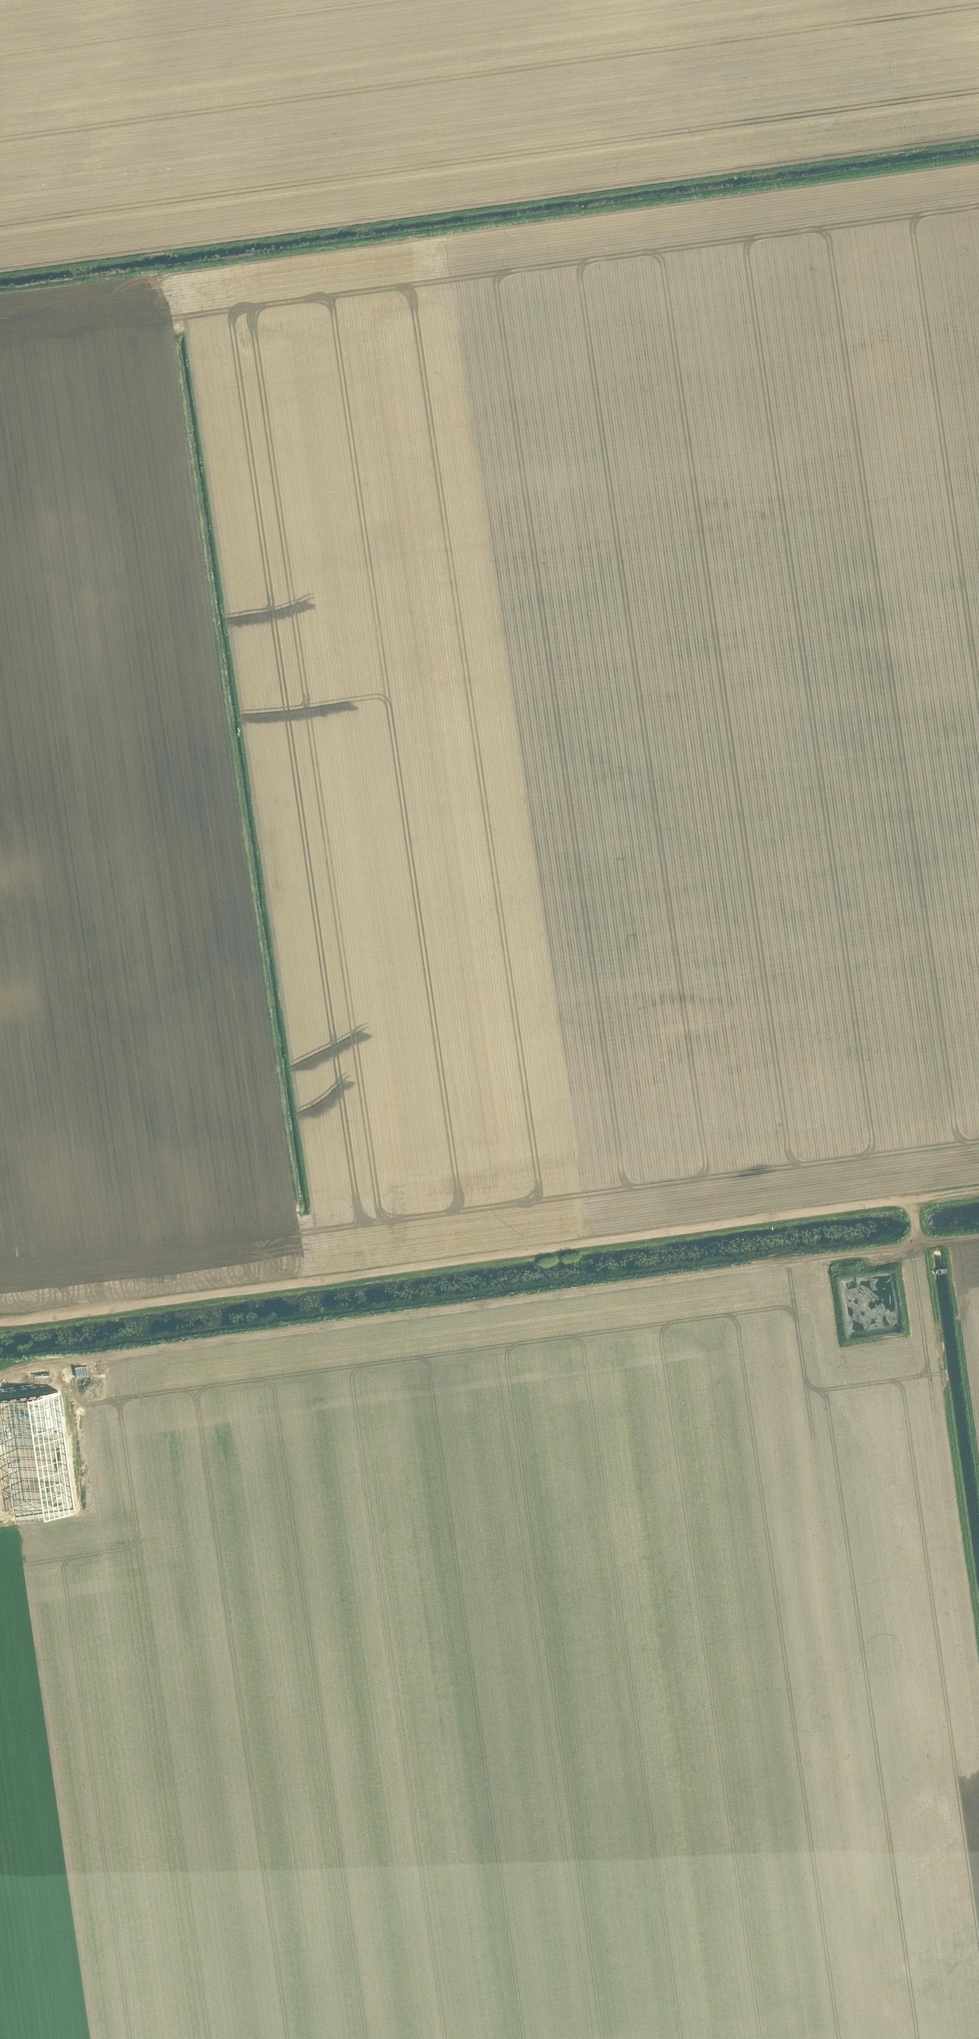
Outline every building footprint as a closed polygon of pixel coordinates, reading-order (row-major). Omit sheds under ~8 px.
[(57,1390),(0,1399),(18,1518),(74,1510),(57,1390)]
